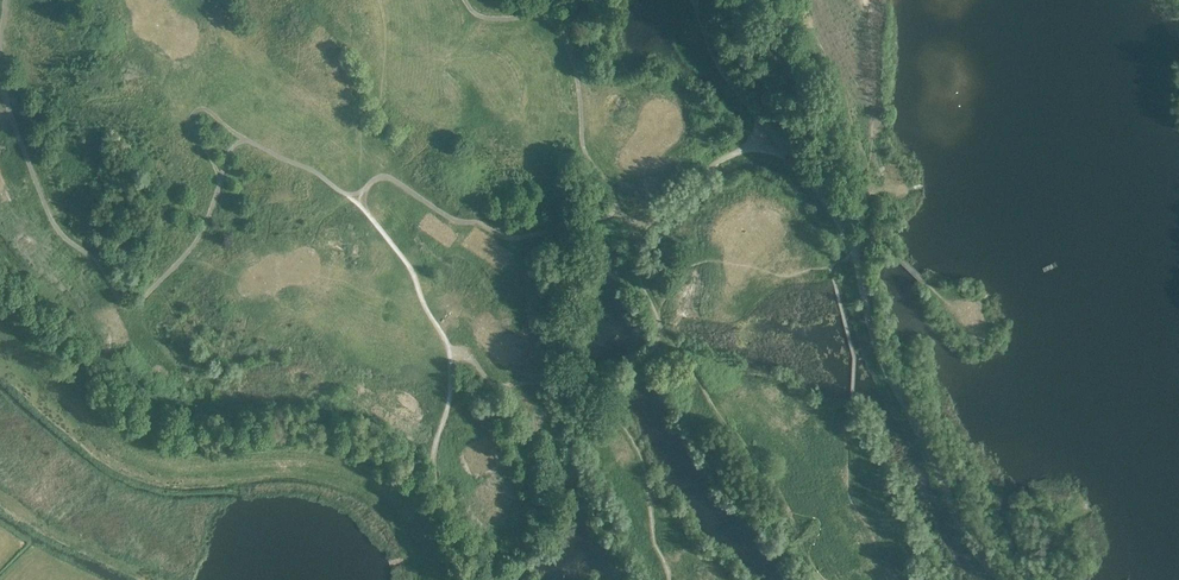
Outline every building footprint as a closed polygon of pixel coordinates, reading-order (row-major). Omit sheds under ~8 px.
[(607,107),(606,112),(620,113),(621,102),(611,101),(611,107),(607,107)]
